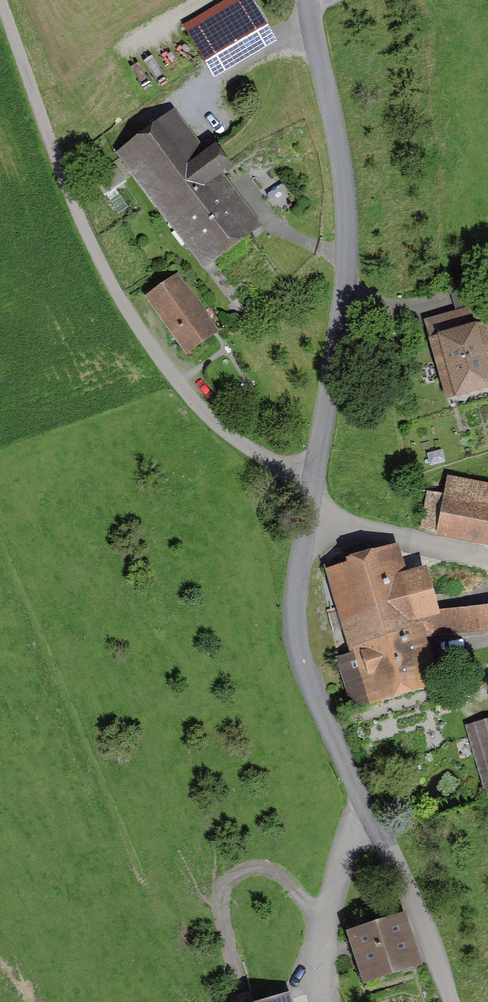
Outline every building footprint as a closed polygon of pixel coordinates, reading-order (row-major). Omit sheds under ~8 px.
[(191,31),(209,61),(264,29),(247,0),(243,0),(191,31)] [(169,124),(131,152),(210,257),(247,229),(210,178),(226,166),(214,151),(198,162),(169,124)] [(176,279),(151,297),(188,349),(213,332),(176,279)] [(433,321),(453,389),(487,379),(487,366),(472,310),(484,306),(476,280),(453,286),(460,313),(433,321)] [(487,539),(487,508),(447,500),(448,496),(431,493),(425,526),(487,539)] [(431,614),(437,613),(424,572),(406,577),(398,549),(329,569),(334,584),(342,581),(365,656),(342,662),(356,709),(370,705),(367,696),(424,679),(412,641),(434,632),(431,614)] [(434,632),(487,627),(487,609),(437,613),(431,614),(434,632)] [(469,729),(486,790),(487,790),(487,723),(469,729)] [(396,922),(360,934),(372,973),(364,975),(367,985),(412,971),(396,922)]
